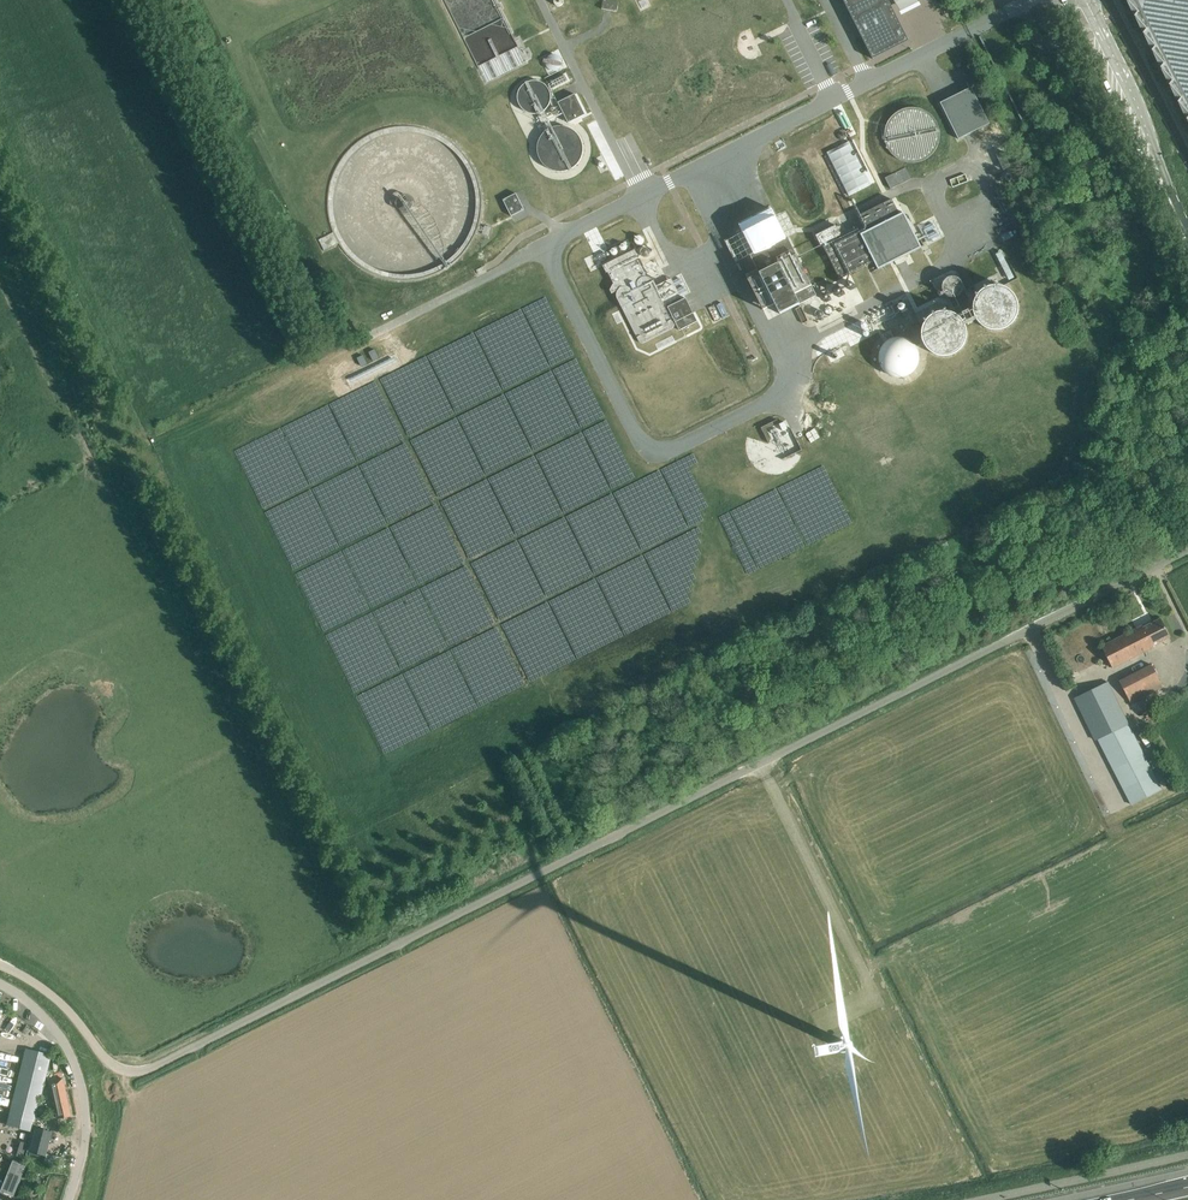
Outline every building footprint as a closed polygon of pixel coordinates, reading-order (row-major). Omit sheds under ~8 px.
[(612,11),(617,12),(619,2),(611,0),(603,0),(601,9),(604,9),(612,11)] [(873,58),(908,40),(907,39),(904,32),(888,0),(844,0),(873,58)] [(1187,116),(1187,0),(1129,0),(1187,116)] [(517,100),(520,106),(525,111),(532,114),(539,113),(546,109),(550,103),(551,97),(550,91),(547,86),(542,82),(537,80),(530,80),(524,83),(520,87),(517,93),(517,100)] [(971,87),(940,103),(958,139),(989,123),(971,87)] [(568,123),(585,114),(575,94),(558,102),(568,123)] [(909,109),(901,112),(895,116),(890,122),(887,130),(886,138),(887,145),(891,152),(896,158),(903,162),(910,164),(918,164),(926,161),(933,156),(938,149),(941,141),(941,133),(938,124),(933,117),(926,112),(918,109),(909,109)] [(891,189),(911,178),(906,167),(885,178),(891,189)] [(524,209),(516,193),(503,200),(511,216),(524,209)] [(850,232),(823,245),(840,279),(874,262),(878,269),(921,247),(904,212),(900,214),(892,199),(857,216),(865,232),(862,233),(859,228),(850,232)] [(771,209),(738,225),(753,254),(750,255),(759,274),(748,279),(763,310),(775,304),(780,314),(817,295),(796,255),(797,255),(788,237),(785,238),(771,209)] [(934,216),(917,224),(924,238),(940,231),(934,216)] [(638,256),(634,249),(603,265),(606,272),(608,272),(614,283),(613,284),(610,290),(612,293),(618,290),(617,292),(616,294),(616,296),(617,298),(638,341),(639,342),(640,342),(641,343),(642,343),(643,343),(644,343),(672,329),(673,328),(673,327),(674,326),(674,325),(674,324),(674,323),(652,280),(651,279),(650,278),(648,277),(646,276),(636,257),(638,256)] [(996,291),(990,293),(984,298),(980,305),(979,312),(980,320),(984,326),(989,331),(996,334),(1004,335),(1011,332),(1017,328),(1021,322),(1023,316),(1023,308),(1021,302),(1016,296),(1010,292),(1004,290),(996,291)] [(697,320),(686,298),(668,307),(679,330),(697,320)] [(936,320),(930,326),(927,333),(927,340),(929,348),(934,354),(940,358),(948,360),(956,359),(963,356),(968,351),(971,344),(972,337),(971,331),(967,324),(962,319),(956,316),(949,315),(942,316),(936,320)] [(889,335),(880,370),(914,379),(924,344),(889,335)] [(375,349),(369,352),(373,361),(379,358),(375,349)] [(363,355),(357,358),(361,367),(367,364),(363,355)] [(393,357),(350,378),(351,381),(394,360),(393,357)] [(784,421),(779,424),(783,431),(787,429),(784,421)] [(1142,626),(1136,629),(1147,650),(1153,647),(1152,646),(1169,637),(1160,619),(1143,627),(1142,626)] [(1147,650),(1136,629),(1101,647),(1112,668),(1147,650)] [(1151,664),(1119,681),(1130,704),(1163,687),(1151,664)] [(1094,740),(1097,739),(1127,724),(1107,682),(1073,698),(1094,740)] [(1127,724),(1097,739),(1131,805),(1161,790),(1127,724)] [(8,1004),(11,998),(1,993),(0,996),(0,1000),(8,1004)] [(838,1044),(838,1045),(838,1046),(838,1047),(839,1048),(840,1049),(841,1049),(841,1050),(842,1050),(843,1050),(844,1050),(844,1049),(845,1049),(846,1049),(846,1048),(847,1048),(847,1047),(847,1046),(848,1046),(848,1045),(848,1044),(847,1044),(847,1043),(847,1042),(846,1041),(845,1041),(845,1040),(844,1040),(843,1040),(842,1040),(841,1040),(840,1041),(839,1041),(839,1042),(838,1042),(838,1043),(838,1044)] [(26,1130),(45,1053),(26,1049),(7,1125),(26,1130)] [(12,1097),(17,1078),(0,1073),(0,1094),(12,1097)] [(49,1081),(57,1118),(70,1115),(62,1078),(49,1081)] [(50,1132),(34,1128),(28,1151),(44,1155),(50,1132)] [(46,1154),(44,1161),(58,1164),(60,1157),(46,1154)] [(14,1160),(1,1190),(15,1196),(28,1166),(14,1160)]
